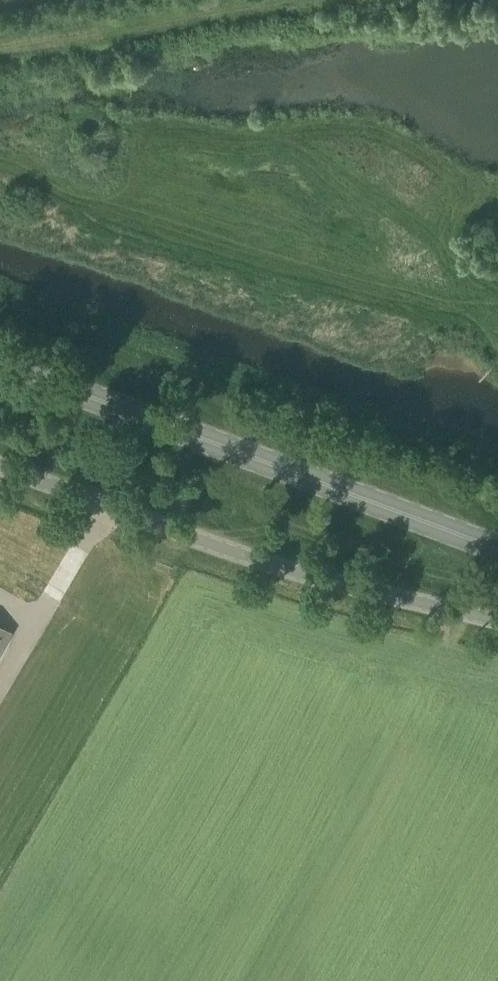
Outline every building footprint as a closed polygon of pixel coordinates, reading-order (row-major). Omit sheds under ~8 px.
[(10,632),(0,627),(0,649),(10,632)]
